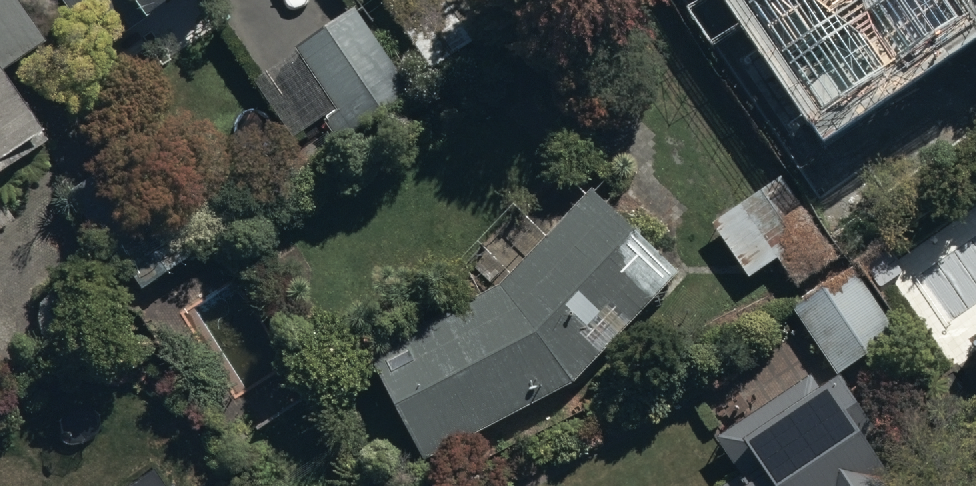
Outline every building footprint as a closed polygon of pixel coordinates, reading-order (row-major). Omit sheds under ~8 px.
[(37,31),(15,0),(0,0),(0,57),(37,31)] [(88,34),(137,1),(143,10),(158,0),(65,0),(88,34)] [(431,67),(473,38),(446,0),(385,0),(431,67)] [(823,100),(955,9),(949,0),(753,0),(823,100)] [(407,88),(347,3),(259,66),(301,124),(318,112),(336,138),(407,88)] [(44,128),(0,66),(0,159),(44,128)] [(117,156),(66,188),(102,247),(117,238),(146,285),(208,247),(179,200),(154,215),(117,156)] [(765,184),(714,217),(748,270),(778,251),(797,280),(818,267),(765,184)] [(595,186),(496,283),(369,348),(421,457),(568,380),(679,271),(595,186)] [(10,201),(0,187),(0,208),(10,201)] [(900,337),(855,266),(796,304),(841,375),(900,337)] [(967,343),(975,357),(975,336),(967,343)] [(867,457),(882,448),(841,383),(822,394),(809,374),(713,433),(739,475),(720,485),(885,485),(867,457)] [(168,478),(162,482),(151,466),(121,485),(173,485),(168,478)]
